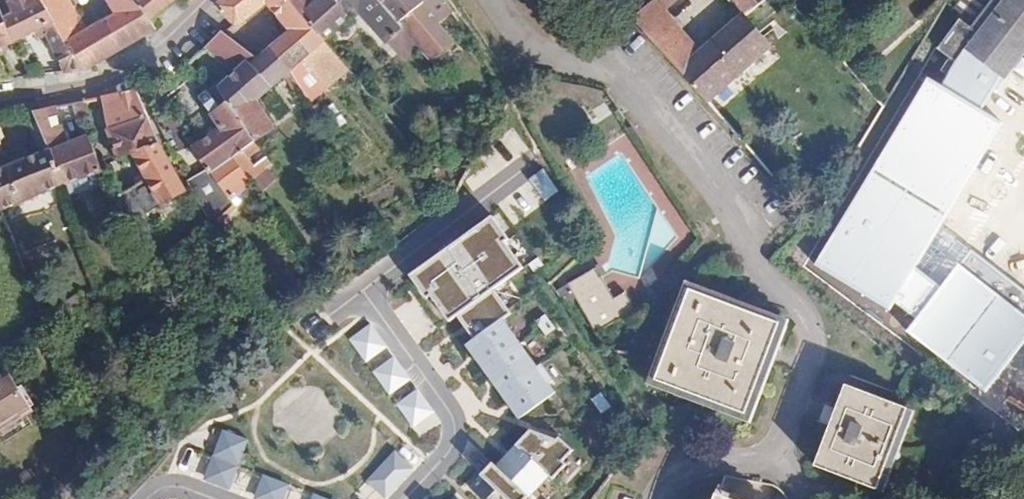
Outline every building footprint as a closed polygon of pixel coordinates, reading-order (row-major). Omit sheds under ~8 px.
[(38,0),(32,0),(2,11),(0,12),(0,15),(13,38),(53,20),(39,1),(38,0)] [(137,1),(154,19),(176,0),(136,0),(137,1)] [(216,5),(234,24),(264,0),(222,0),(216,5)] [(276,37),(268,43),(293,70),(308,57),(332,87),(352,70),(327,40),(289,0),(265,0),(292,31),(280,41),(276,37)] [(327,40),(362,10),(390,42),(406,29),(380,0),(313,0),(289,0),(327,40)] [(380,0),(406,29),(432,58),(452,40),(437,21),(451,10),(444,0),(380,0)] [(773,43),(747,12),(698,54),(678,30),(679,18),(668,3),(672,0),(654,0),(636,14),(713,99),(721,93),(718,89),(773,43)] [(975,22),(982,28),(971,42),(1011,73),(1023,55),(1023,0),(992,0),(975,22)] [(161,27),(154,19),(137,1),(72,39),(93,68),(161,27)] [(0,15),(0,43),(13,38),(0,15)] [(975,22),(970,27),(959,18),(938,46),(950,60),(942,74),(950,78),(943,87),(930,78),(816,266),(890,311),(897,302),(918,319),(908,332),(987,394),(1023,339),(1023,290),(943,224),(1003,121),(983,109),(1011,73),(971,42),(982,28),(975,22)] [(70,37),(67,39),(57,44),(77,73),(93,68),(72,39),(70,37)] [(222,98),(250,134),(265,122),(253,104),(289,73),(293,70),(268,43),(230,79),(212,98),(216,103),(222,98)] [(219,126),(192,148),(210,172),(253,139),(250,134),(222,98),(216,103),(212,98),(206,90),(198,96),(219,126)] [(143,153),(171,204),(191,194),(185,183),(165,148),(142,91),(111,97),(129,157),(143,153)] [(58,106),(37,109),(54,149),(69,184),(106,169),(87,135),(77,140),(58,106)] [(10,133),(1,114),(0,114),(0,135),(10,133)] [(253,139),(210,172),(206,169),(185,183),(209,222),(231,202),(253,183),(273,165),(264,153),(251,163),(244,154),(257,144),(253,139)] [(0,171),(0,198),(5,210),(69,184),(54,149),(0,171)] [(457,177),(448,167),(443,172),(451,182),(457,177)] [(565,190),(549,168),(535,178),(551,200),(565,190)] [(154,216),(139,187),(121,197),(137,225),(154,216)] [(231,202),(209,222),(213,228),(236,208),(231,202)] [(421,271),(455,320),(464,314),(500,288),(530,266),(512,241),(516,238),(499,215),(421,271)] [(596,272),(569,288),(598,337),(639,315),(627,295),(615,302),(596,272)] [(500,288),(464,314),(480,337),(504,320),(509,316),(517,311),(500,288)] [(785,322),(693,288),(659,380),(751,414),(773,354),(785,322)] [(559,328),(548,314),(539,321),(550,335),(559,328)] [(480,337),(472,342),(490,367),(527,340),(509,316),(504,320),(480,337)] [(364,361),(388,347),(374,323),(350,337),(364,361)] [(527,340),(490,367),(496,375),(507,391),(544,364),(527,340)] [(397,355),(373,371),(389,396),(413,380),(397,355)] [(544,364),(507,391),(525,415),(561,389),(556,381),(560,378),(548,361),(544,364)] [(14,371),(0,380),(0,436),(39,409),(14,371)] [(912,406),(848,383),(835,416),(817,465),(881,489),(912,406)] [(414,436),(440,426),(425,389),(399,399),(414,436)] [(617,403),(606,389),(596,397),(607,411),(617,403)] [(536,426),(522,441),(555,471),(558,475),(572,461),(568,457),(579,447),(565,433),(562,436),(536,426)] [(205,480),(232,489),(250,437),(223,428),(205,480)] [(555,471),(522,441),(502,462),(534,493),(555,471)] [(387,498),(389,498),(417,466),(395,448),(367,482),(387,498)] [(502,462),(499,458),(474,484),(491,498),(536,498),(538,496),(534,493),(502,462)] [(254,498),(256,498),(286,498),(292,483),(264,473),(254,498)] [(316,491),(312,498),(334,498),(316,491)]
